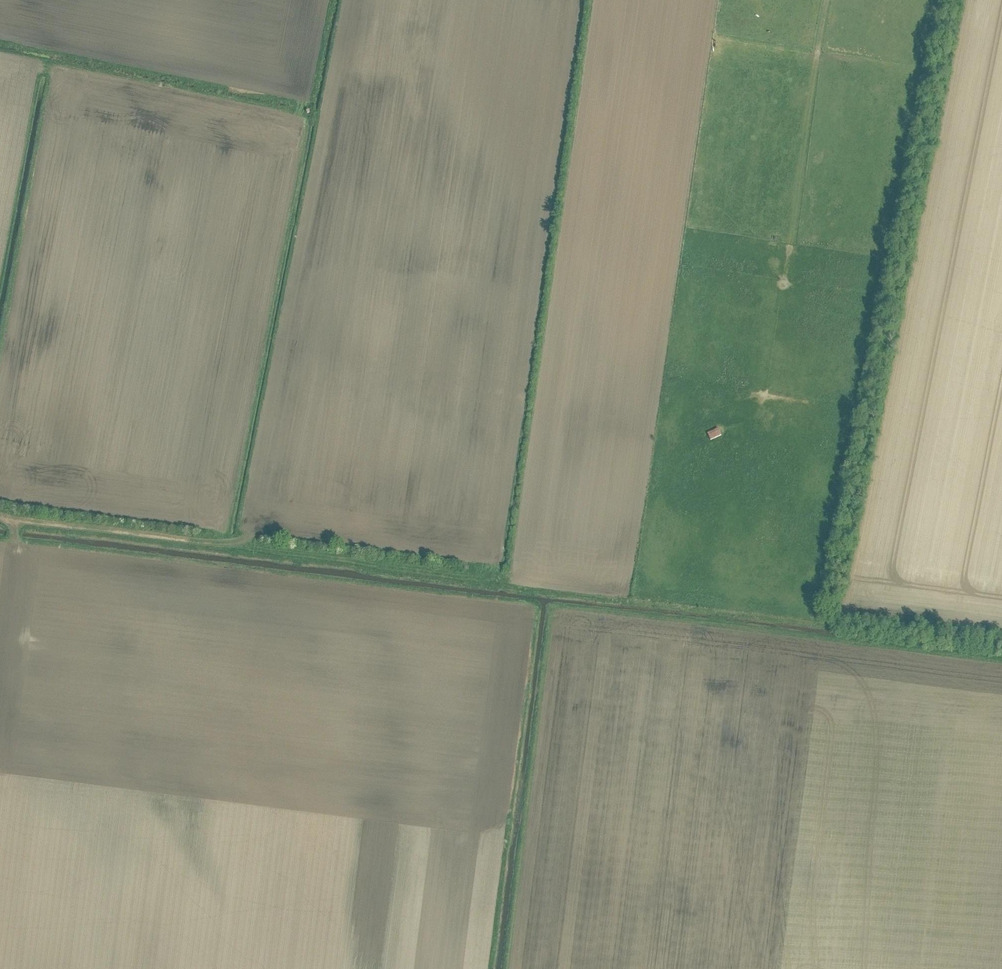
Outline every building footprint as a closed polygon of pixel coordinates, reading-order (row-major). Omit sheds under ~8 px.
[(710,440),(721,436),(719,429),(708,432),(710,440)]
